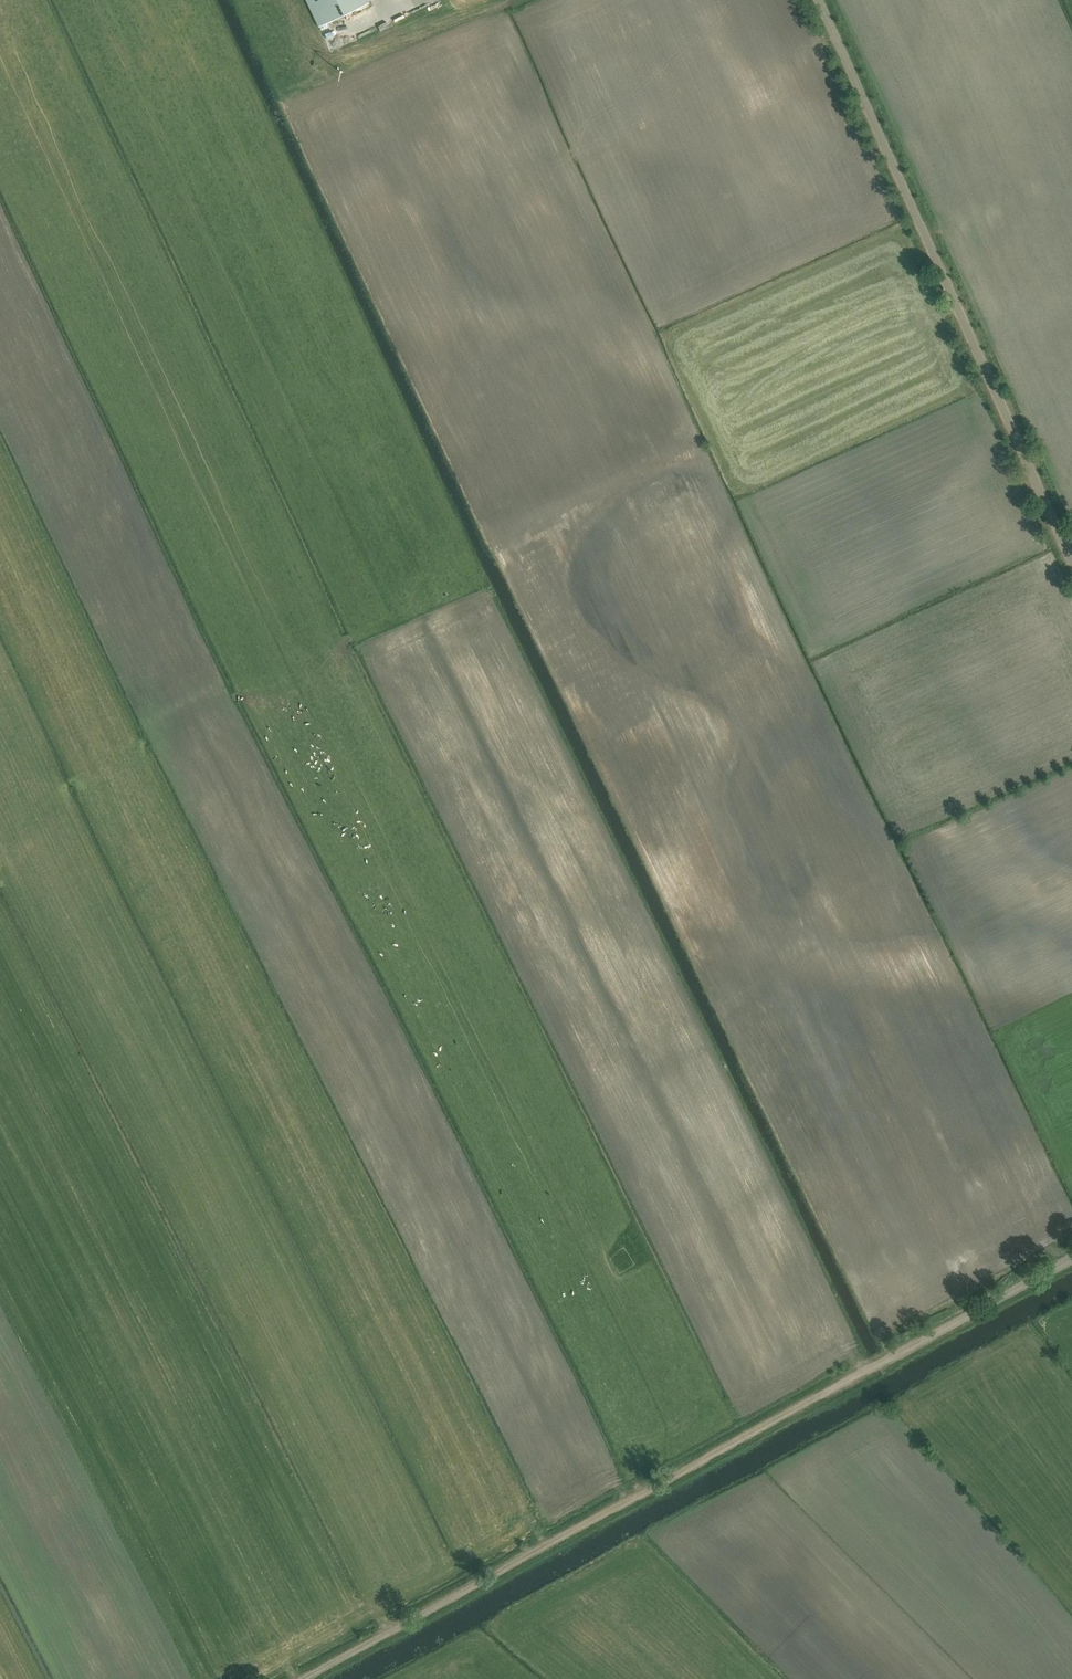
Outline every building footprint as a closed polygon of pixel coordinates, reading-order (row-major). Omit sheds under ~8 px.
[(319,26),(369,2),(368,0),(306,0),(319,26)] [(360,58),(347,62),(349,69),(362,65),(360,58)]
